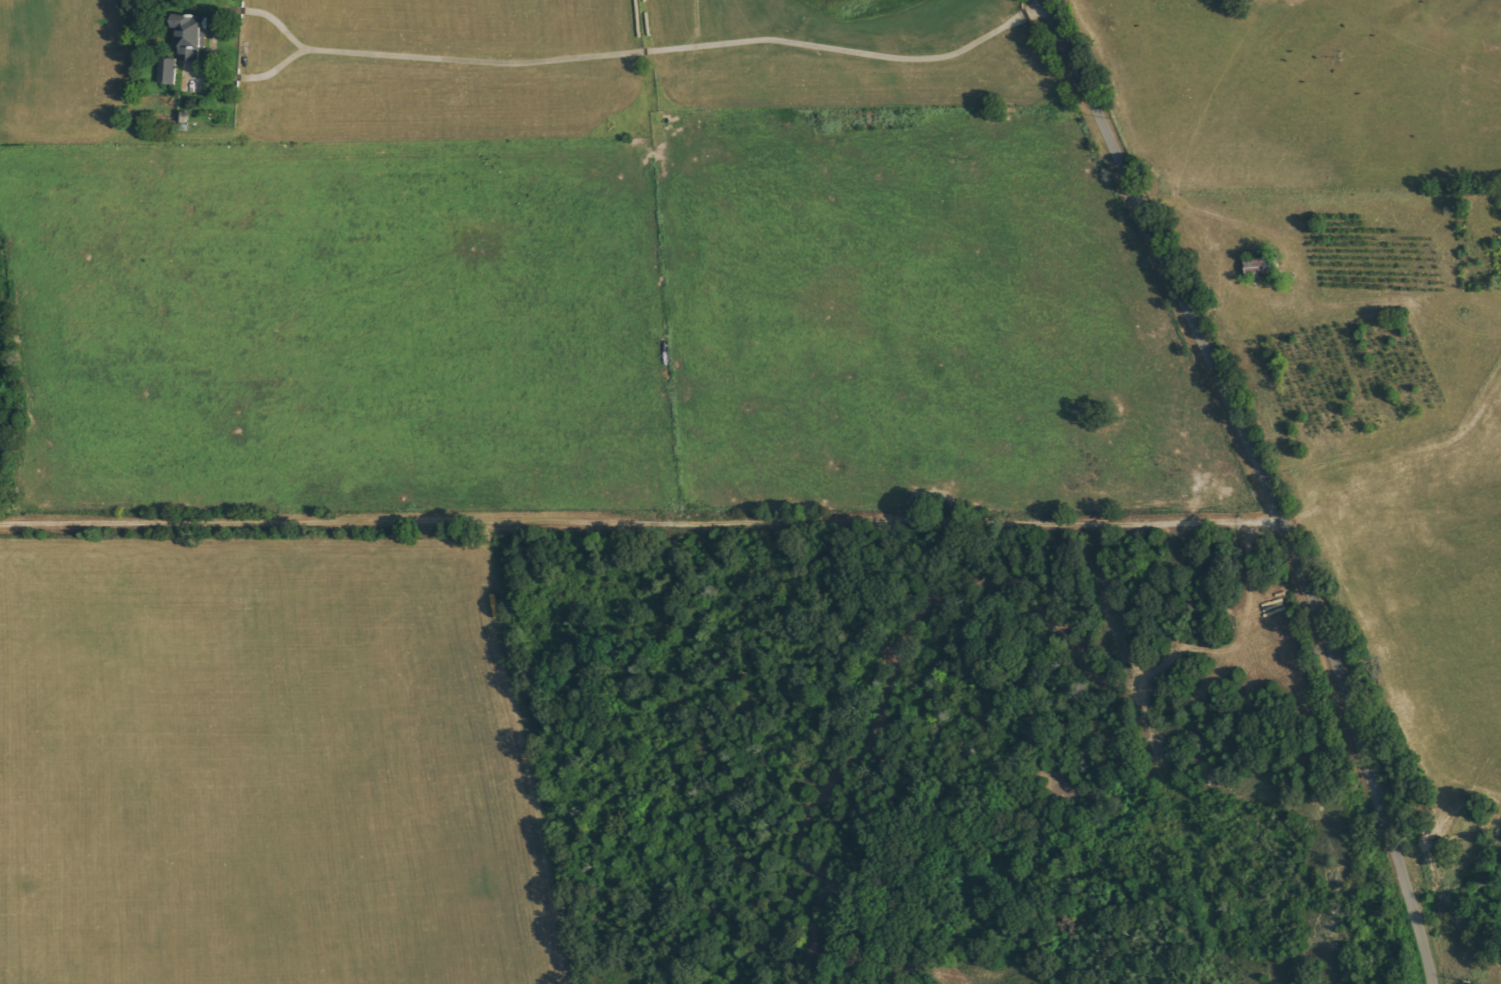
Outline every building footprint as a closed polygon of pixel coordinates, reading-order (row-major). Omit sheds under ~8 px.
[(181,62),(197,63),(197,49),(205,50),(206,22),(174,21),(173,47),(181,48),(181,62)] [(159,85),(175,85),(176,60),(160,59),(159,85)]
